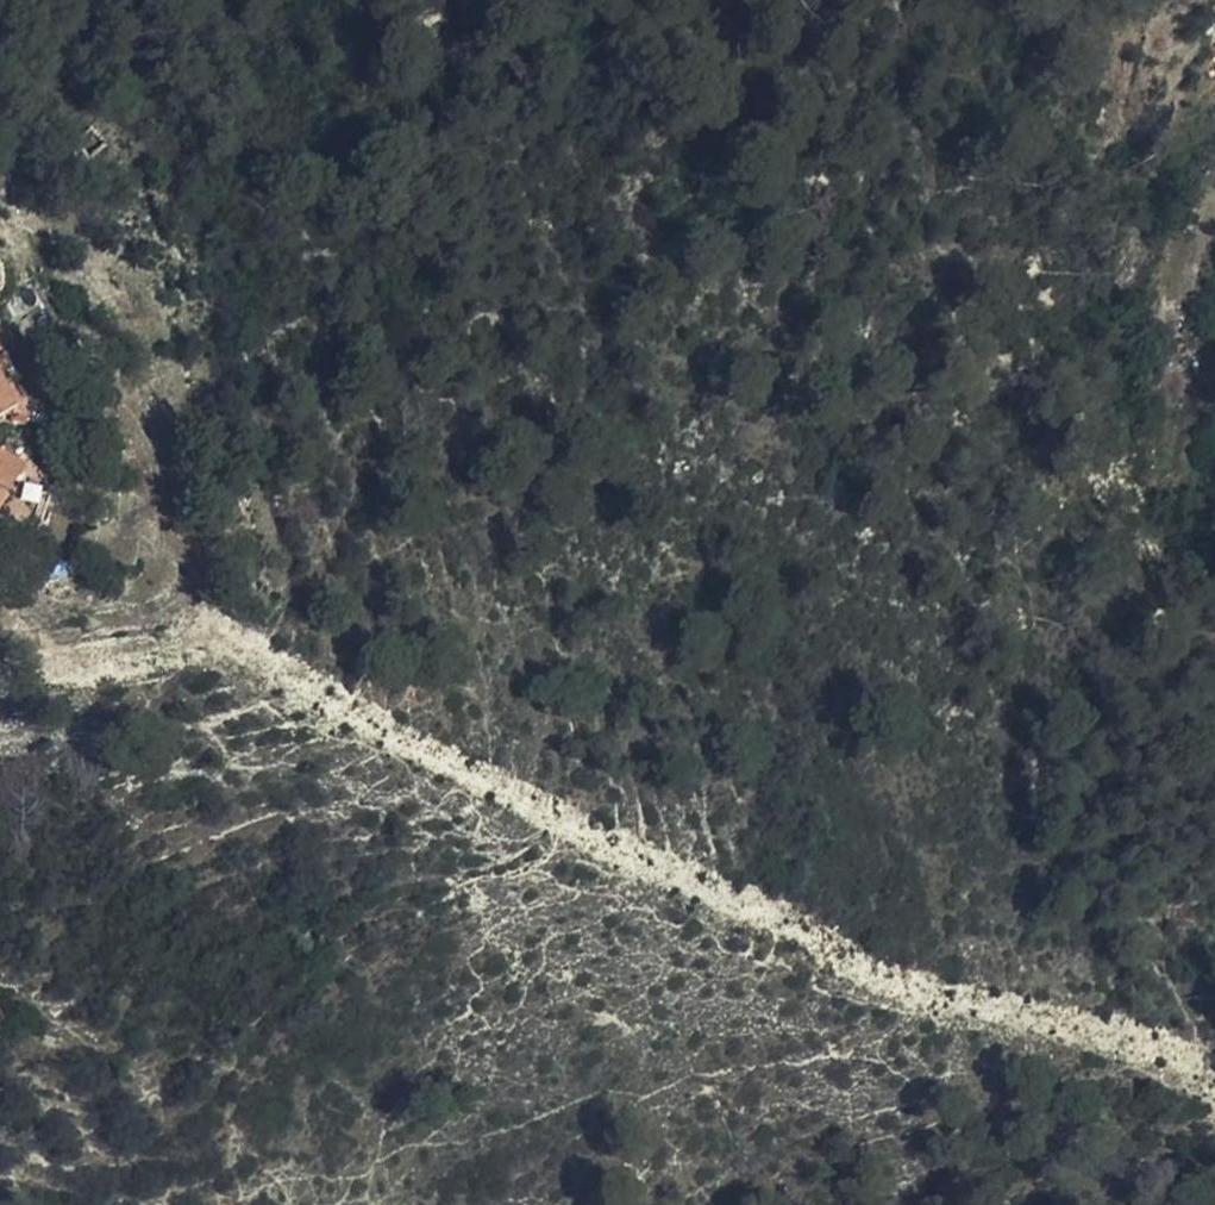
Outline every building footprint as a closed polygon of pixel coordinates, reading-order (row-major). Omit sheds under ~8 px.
[(11,349),(0,327),(0,356),(11,349)] [(13,409),(24,403),(0,358),(0,385),(13,409)] [(13,409),(0,385),(0,416),(13,409)] [(22,469),(0,455),(0,502),(22,469)]
